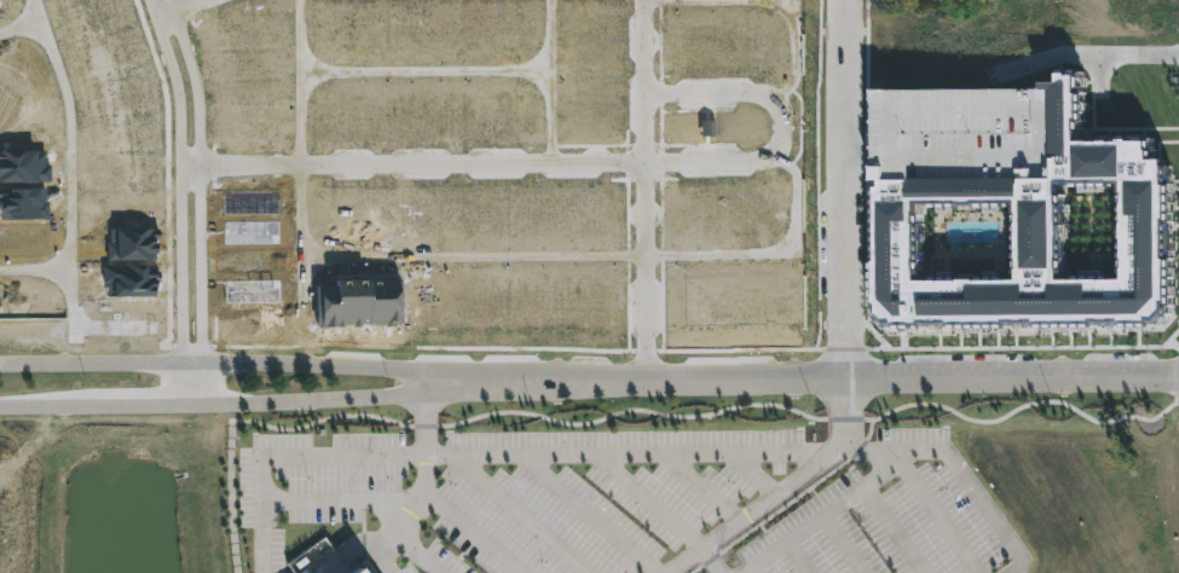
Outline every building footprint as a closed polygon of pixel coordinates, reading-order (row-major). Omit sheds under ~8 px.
[(878,318),(877,179),(1053,178),(1052,89),(1046,89),(1045,82),(1062,82),(1062,73),(1080,73),(1080,141),(1151,140),(1151,160),(1166,160),(1166,166),(1172,166),(1172,175),(1174,175),(1175,312),(1160,328),(890,330),(878,318)] [(877,91),(977,91),(1046,89),(1052,89),(1053,178),(877,179),(877,160),(877,91)]
